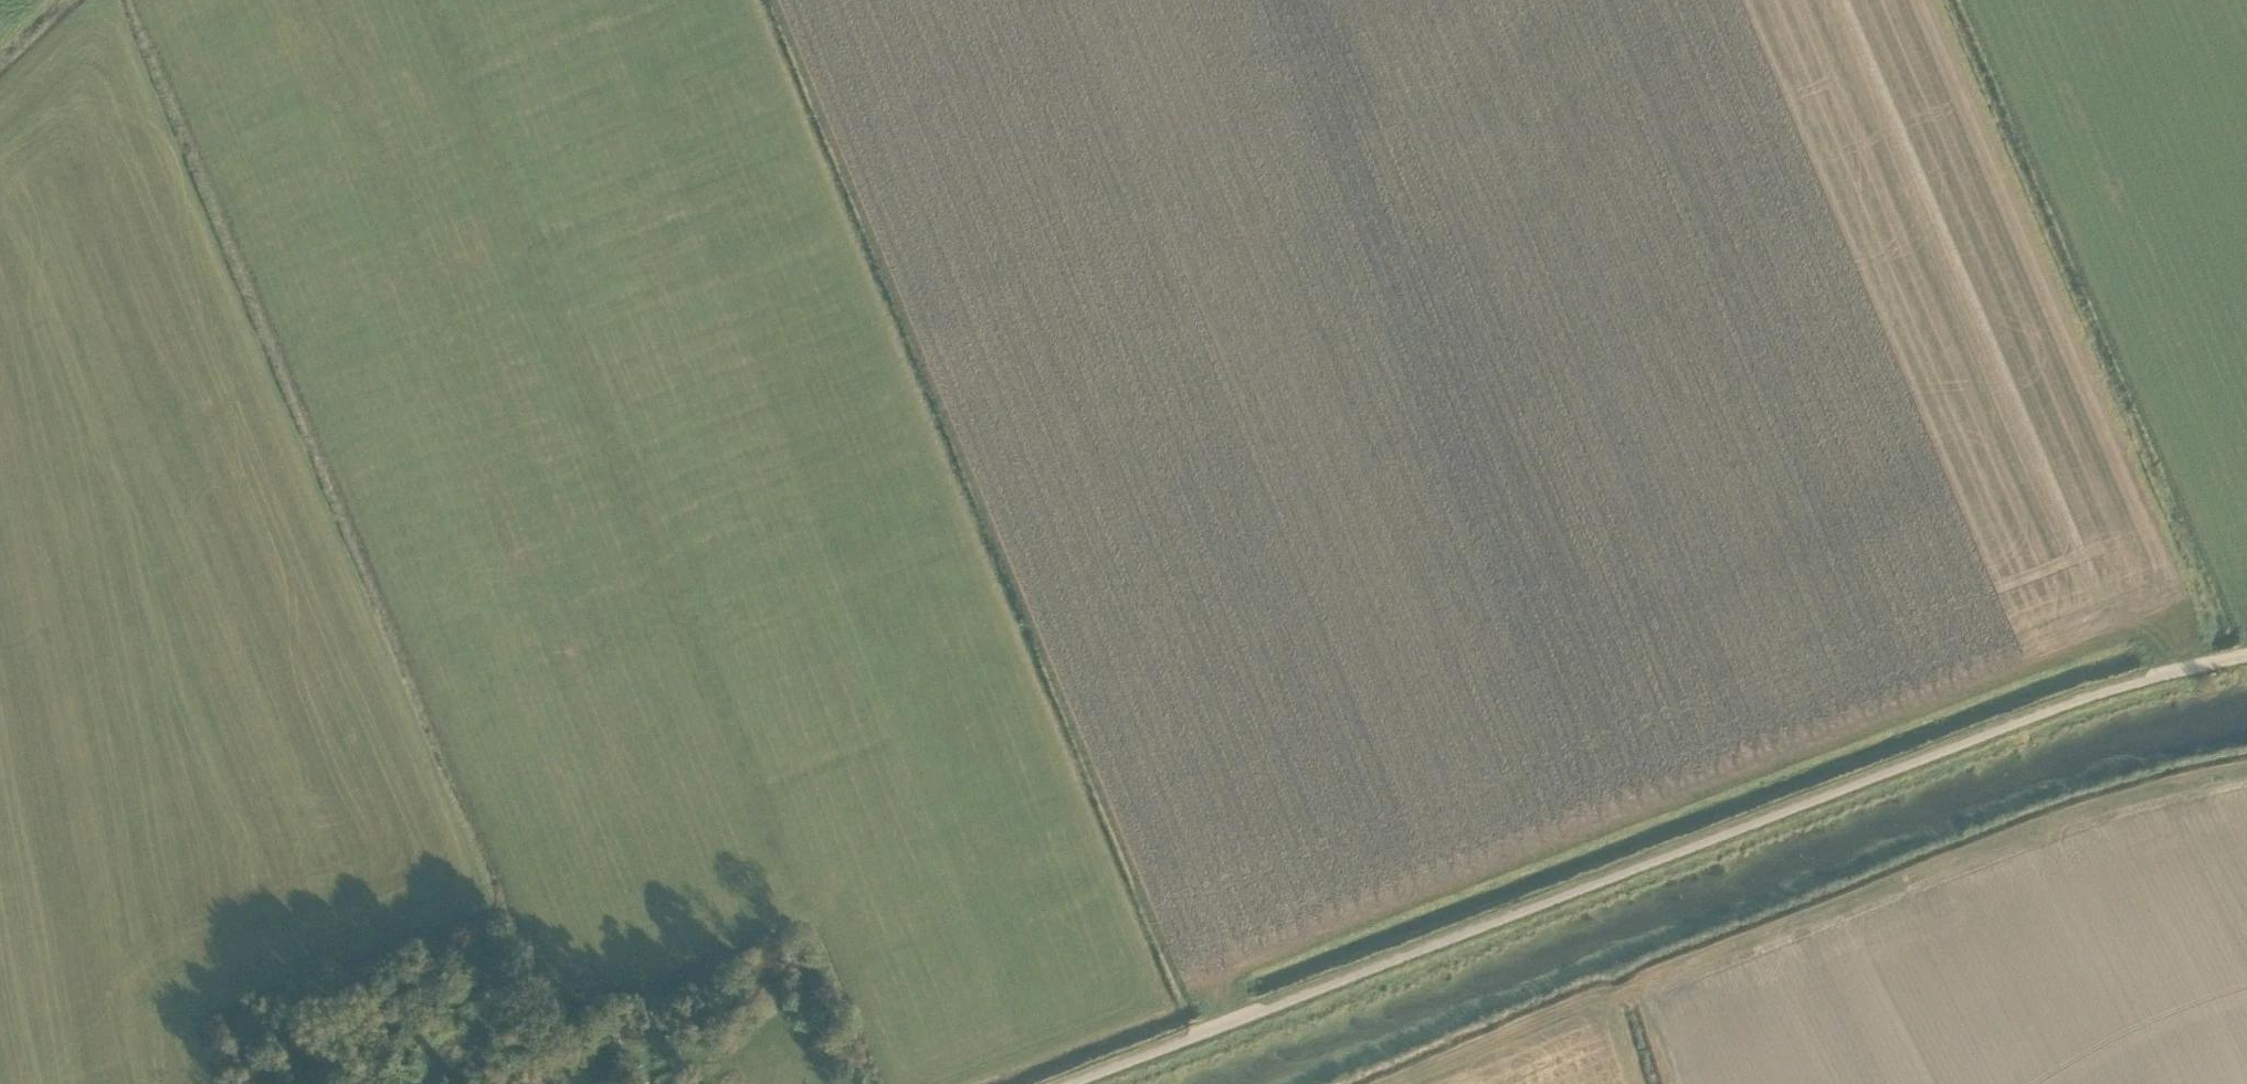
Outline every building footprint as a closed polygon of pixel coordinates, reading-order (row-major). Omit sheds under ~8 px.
[(634,1083),(648,1083),(642,1067),(629,1072),(634,1083)]
